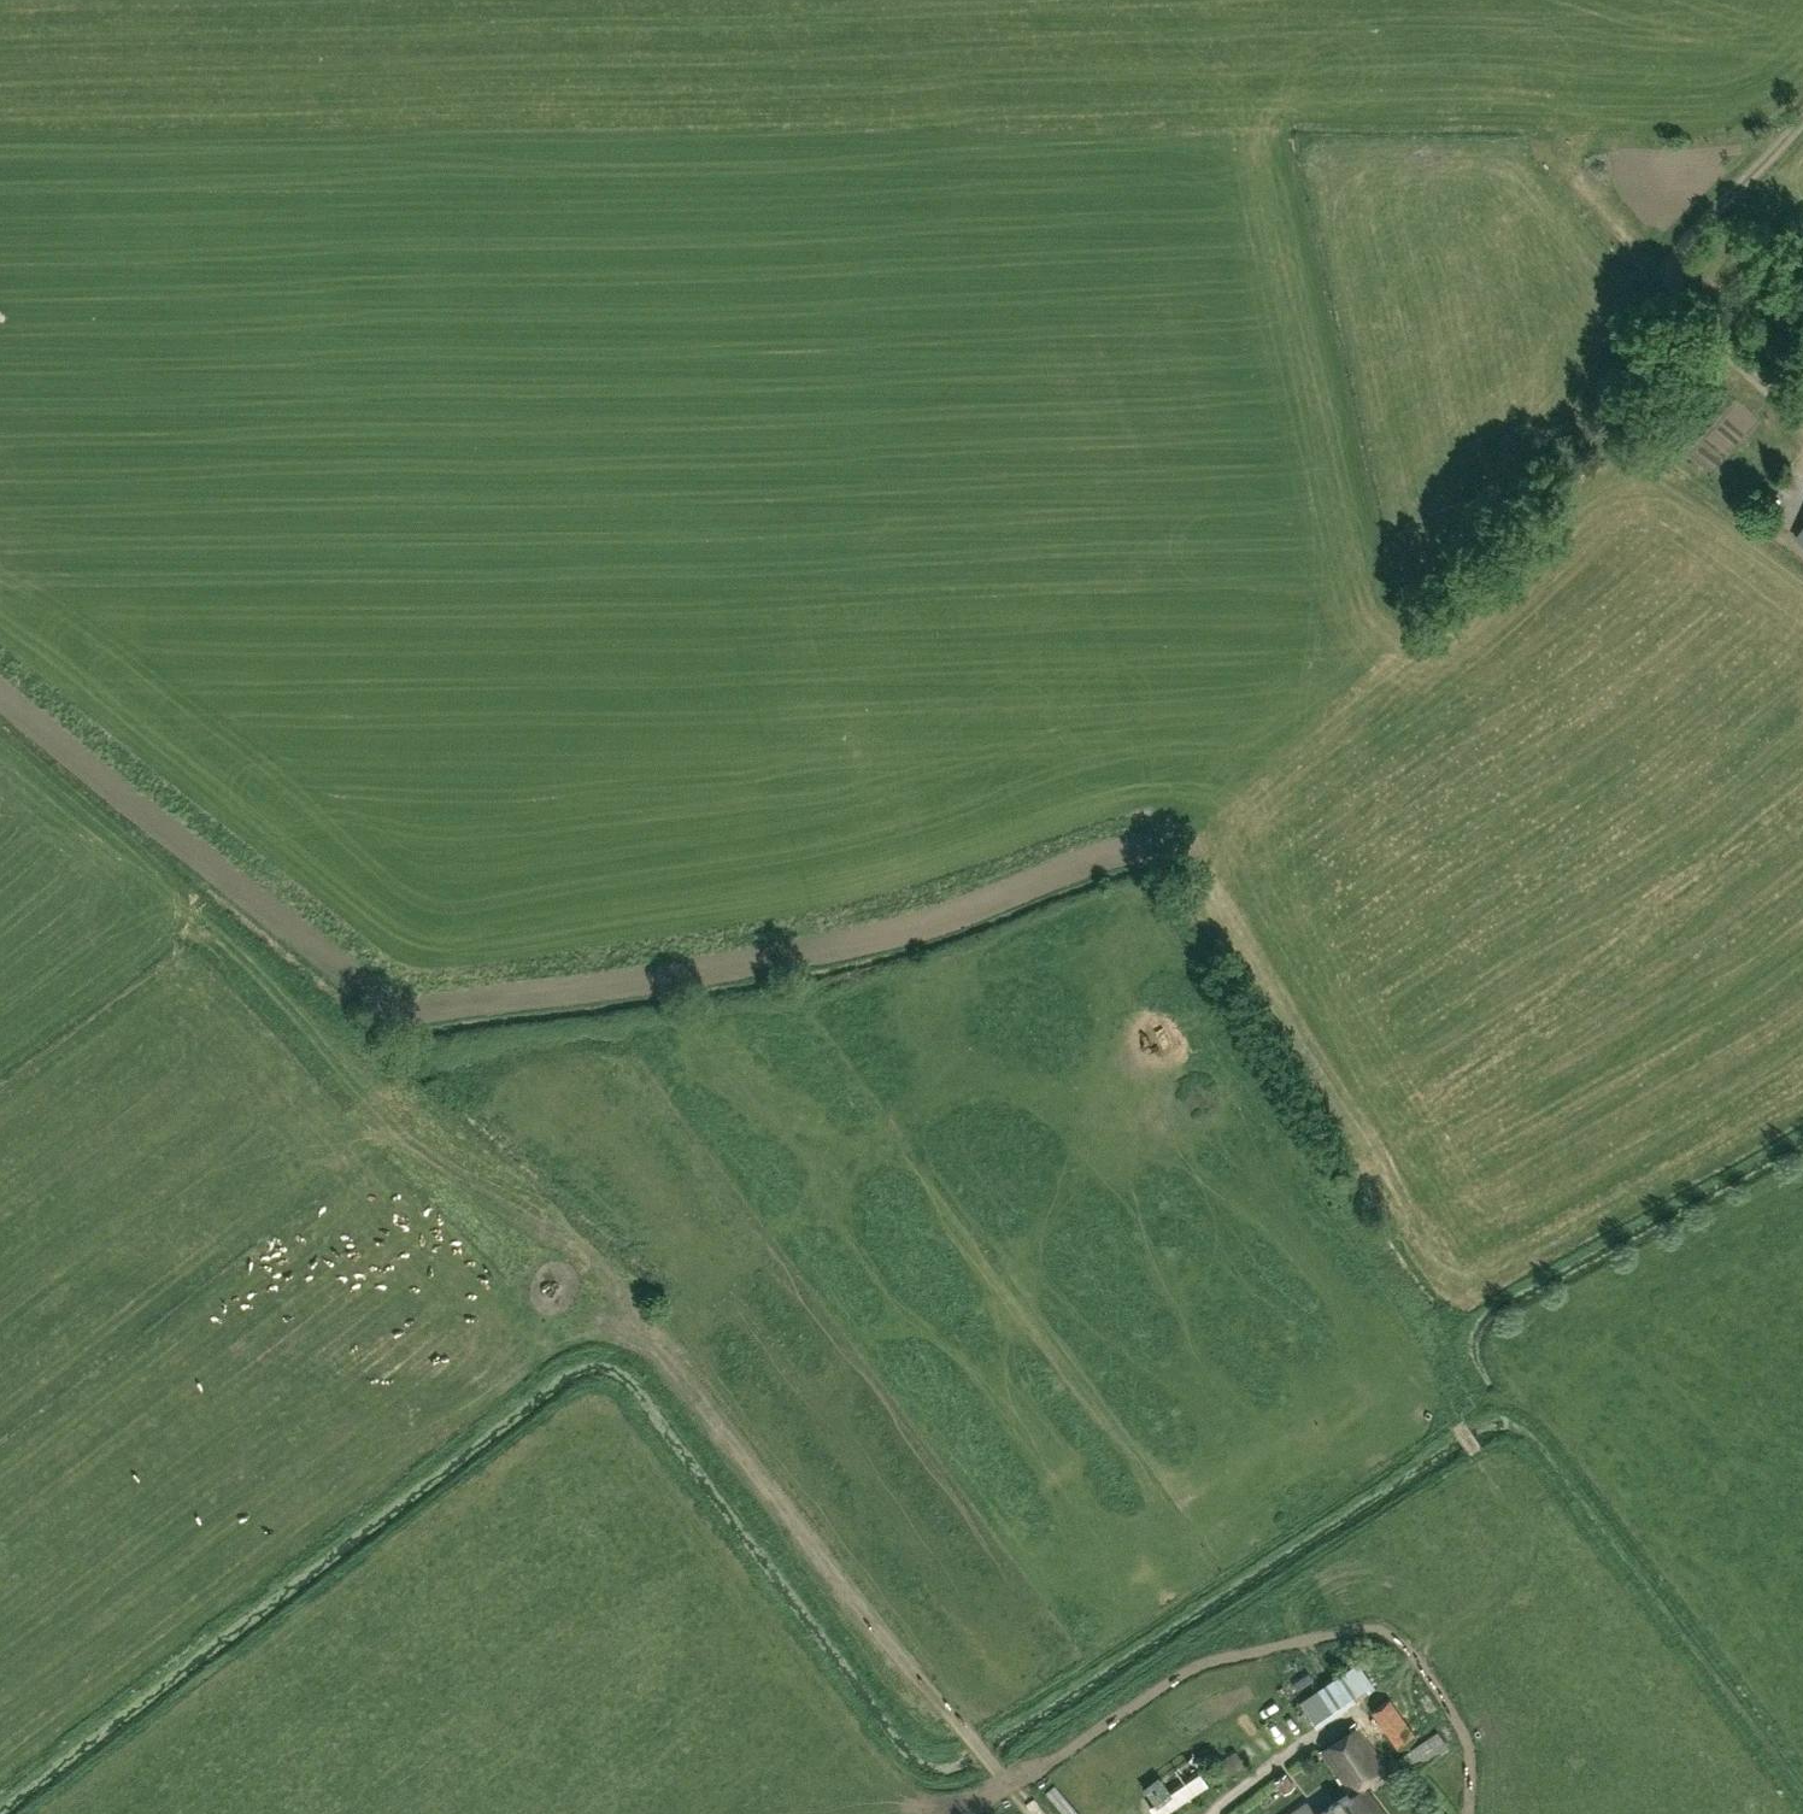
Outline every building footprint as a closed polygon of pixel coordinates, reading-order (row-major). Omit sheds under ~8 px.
[(1322,1701),(1363,1678),(1348,1652),(1325,1665),(1332,1677),(1314,1687),(1322,1701)] [(1414,1736),(1388,1698),(1371,1709),(1397,1747),(1414,1736)] [(1446,1708),(1415,1728),(1428,1748),(1459,1728),(1446,1708)] [(1362,1784),(1387,1767),(1358,1724),(1319,1751),(1346,1791),(1316,1813),(1385,1813),(1362,1784)] [(1083,1746),(1087,1760),(1105,1755),(1101,1741),(1083,1746)] [(1306,1801),(1290,1813),(1316,1813),(1306,1801)]
